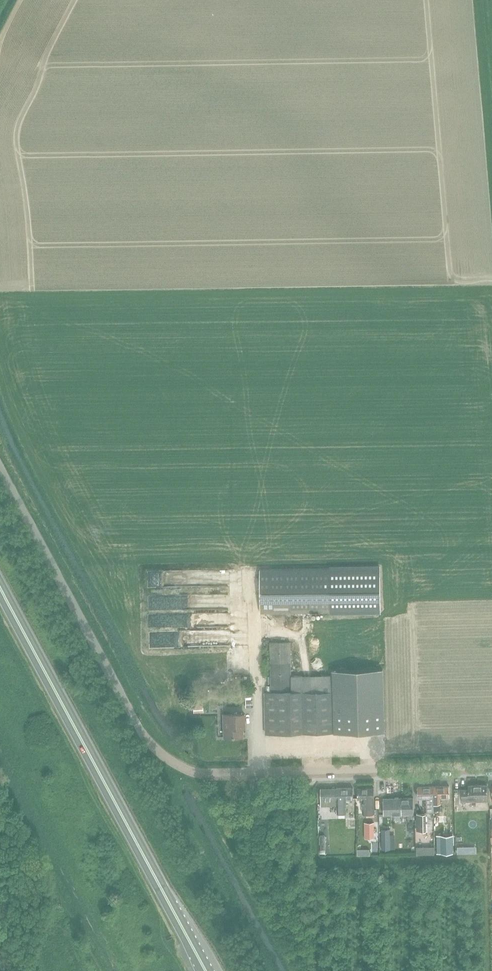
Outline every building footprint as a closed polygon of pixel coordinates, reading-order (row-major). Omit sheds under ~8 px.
[(380,567),(334,568),(260,569),(260,612),(335,611),(381,610),(380,567)] [(148,595),(149,606),(174,604),(173,597),(169,598),(169,601),(159,601),(158,594),(148,595)] [(182,598),(184,606),(193,604),(191,596),(182,598)] [(267,692),(265,692),(266,733),(333,731),(384,730),(382,669),(332,671),(332,681),(331,681),(331,675),(291,675),(290,641),(270,641),(271,685),(266,685),(267,692)] [(193,709),(203,709),(203,701),(193,701),(193,709)] [(244,713),(224,714),(224,736),(243,736),(243,723),(245,723),(244,713)] [(468,788),(461,788),(461,801),(487,800),(487,784),(468,785),(468,788)] [(449,785),(433,786),(434,810),(440,809),(440,796),(449,796),(449,785)] [(434,810),(433,786),(417,786),(418,796),(427,796),(427,810),(434,810)] [(353,787),(337,787),(321,788),(321,805),(337,804),(337,798),(337,812),(347,812),(346,798),(354,798),(353,787)] [(357,798),(362,798),(362,813),(374,812),(373,787),(357,787),(357,798)] [(413,797),(382,797),(383,813),(413,813),(413,797)] [(417,813),(417,830),(426,830),(426,812),(417,813)] [(390,828),(381,828),(382,848),(390,848),(390,828)] [(453,833),(437,834),(437,852),(453,852),(453,833)]
